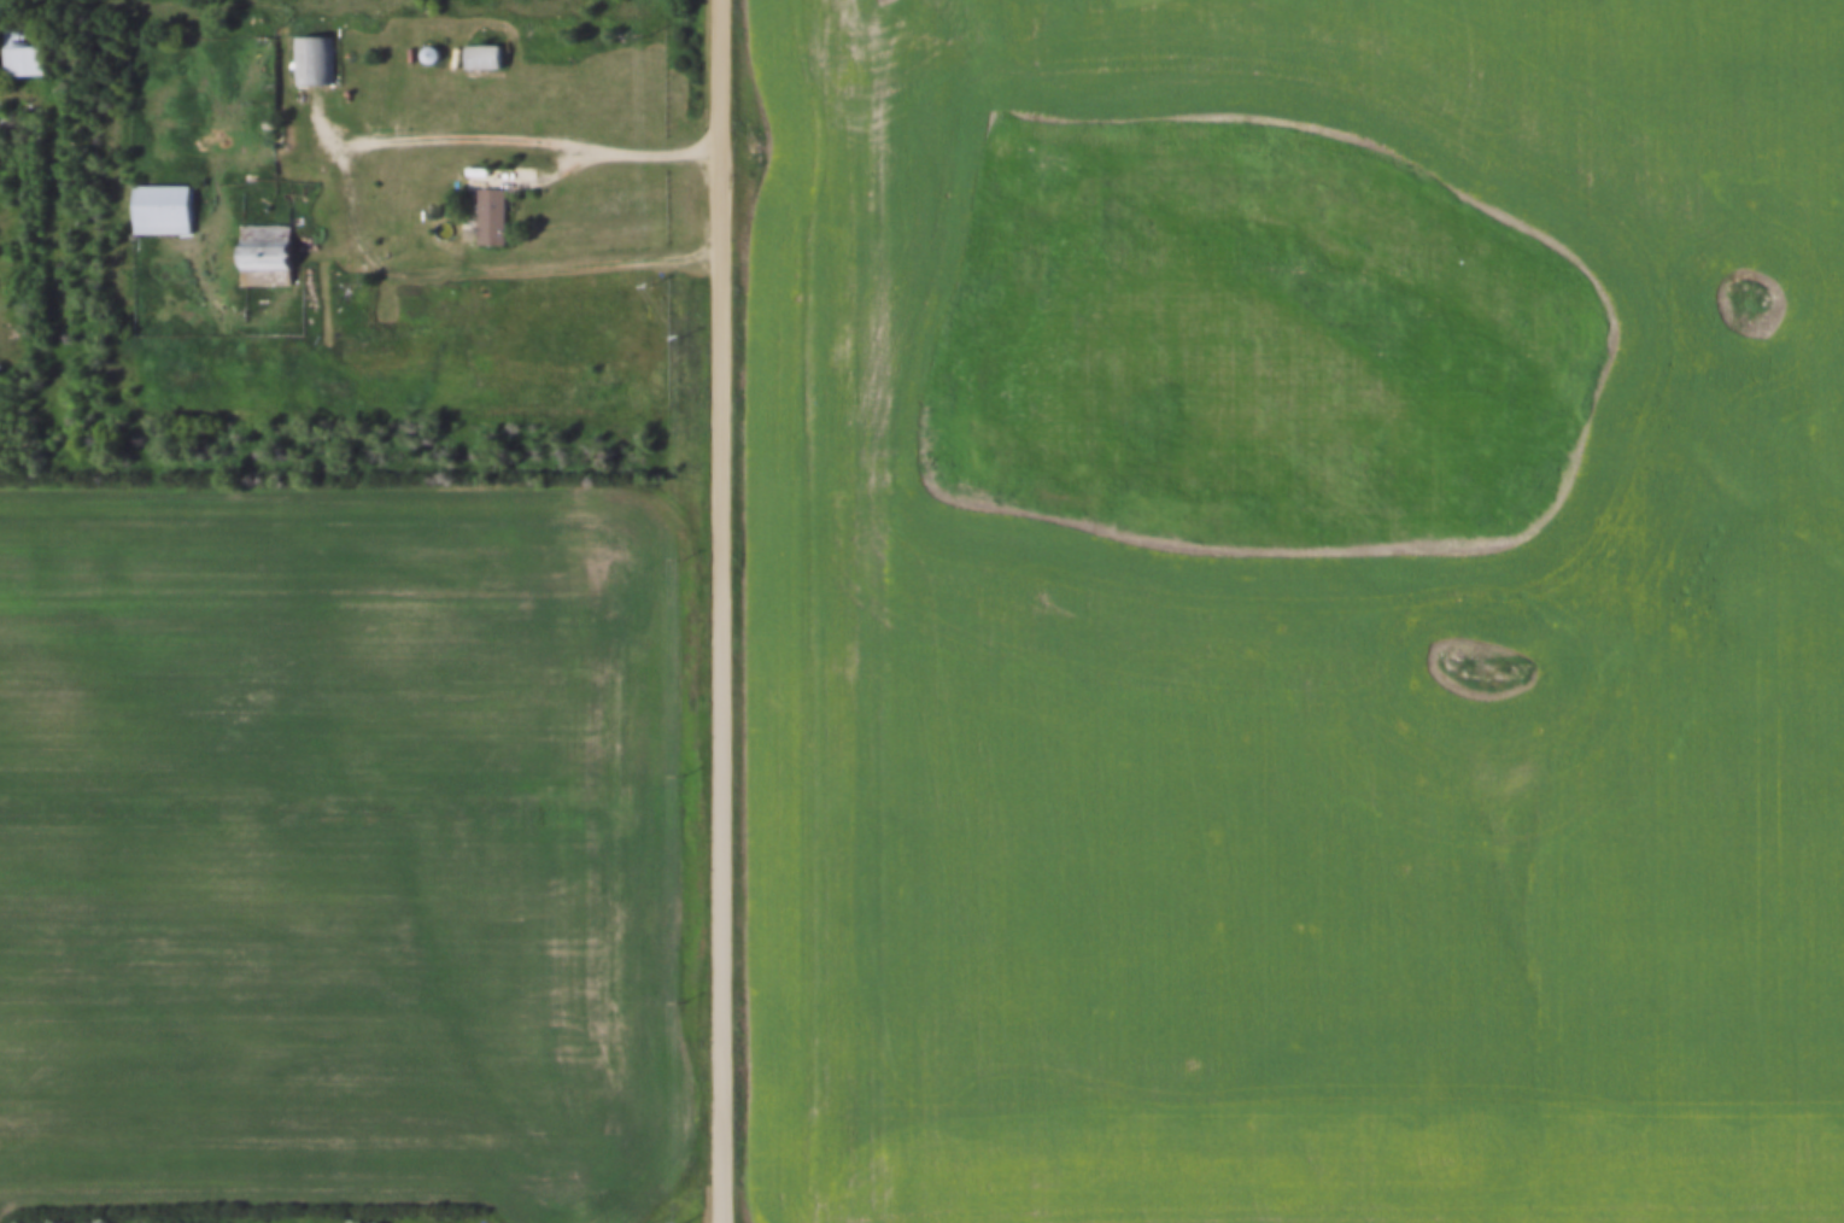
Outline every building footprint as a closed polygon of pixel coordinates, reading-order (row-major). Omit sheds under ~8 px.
[(1,19),(14,19),(14,24),(22,24),(23,30),(14,30),(14,37),(40,37),(41,65),(1,66),(1,19)] [(288,29),(327,29),(327,76),(288,76),(288,29)] [(426,54),(431,53),(433,51),(434,46),(433,42),(429,39),(426,37),(421,39),(418,42),(417,46),(418,51),(421,53),(426,54)] [(462,37),(494,37),(496,59),(463,60),(462,37)] [(467,49),(467,73),(502,73),(502,49),(467,49)] [(130,179),(186,177),(186,224),(130,226),(130,179)] [(474,180),(499,180),(500,235),(475,235),(474,180)] [(239,238),(287,236),(287,259),(239,261),(239,238)] [(353,268),(362,268),(362,276),(353,277),(353,268)]
